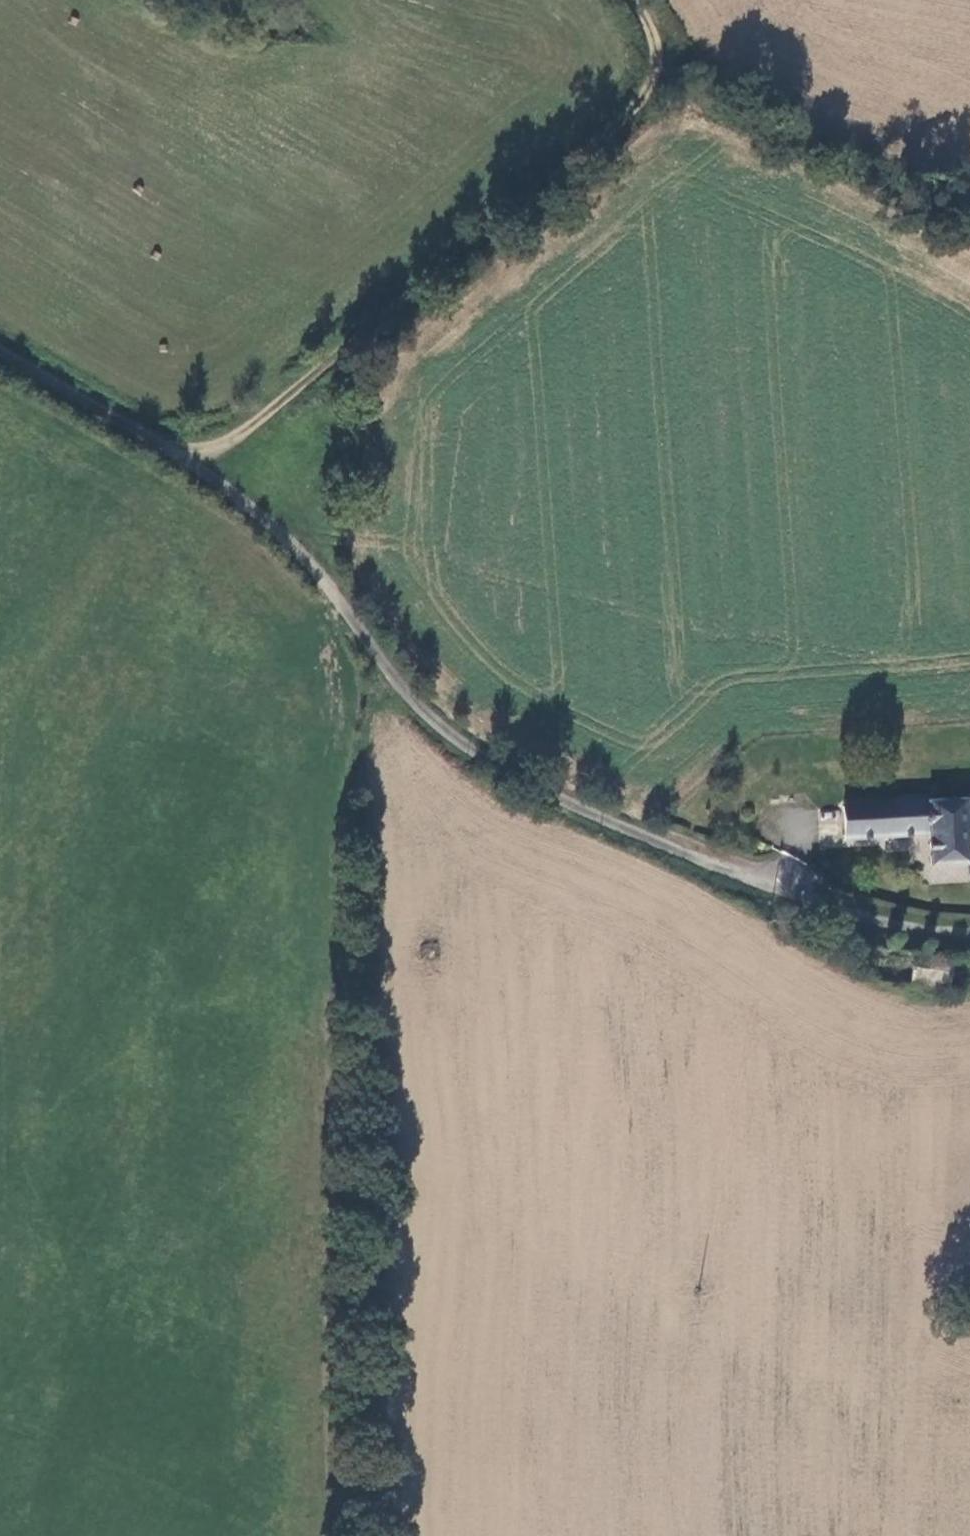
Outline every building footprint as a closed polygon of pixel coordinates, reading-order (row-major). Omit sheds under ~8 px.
[(844,806),(844,842),(925,837),(929,869),(969,867),(969,800),(844,806)]
